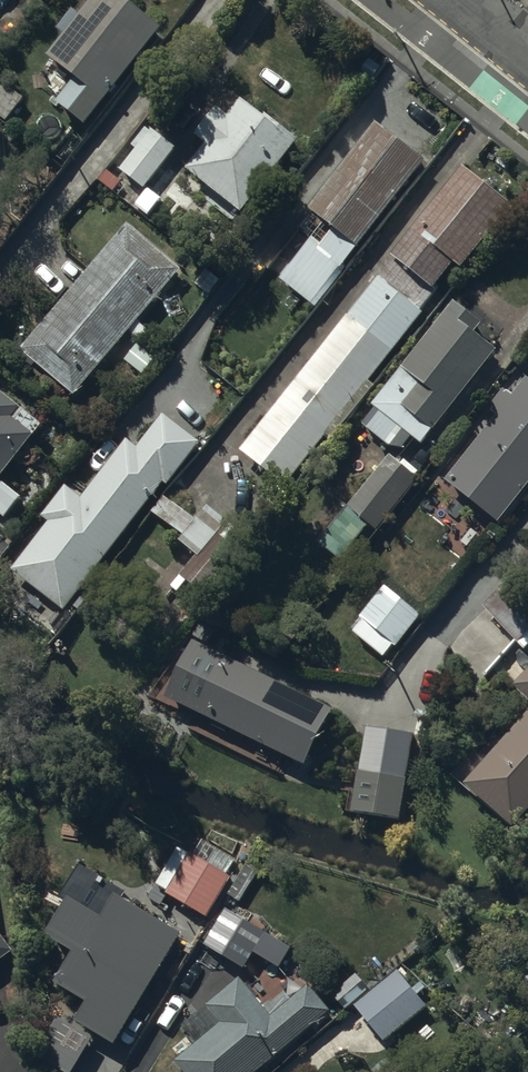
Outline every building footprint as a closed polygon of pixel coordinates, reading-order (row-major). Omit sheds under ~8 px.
[(125,0),(92,0),(80,15),(73,9),(58,29),(64,34),(49,54),(71,72),(67,77),(73,82),(58,101),(87,124),(162,28),(125,0)] [(263,117),(241,99),(226,117),(217,109),(195,135),(207,144),(187,168),(241,212),(299,142),(265,114),(263,117)] [(427,162),(375,121),(308,206),(312,209),(298,228),(311,239),(280,278),(317,307),(346,270),(343,268),(427,162)] [(175,147),(150,128),(119,169),(161,202),(184,172),(166,159),(175,147)] [(511,205),(463,167),(394,255),(437,288),(456,264),(461,268),(511,205)] [(183,268),(127,223),(22,350),(77,395),(128,332),(140,342),(150,330),(139,321),(183,268)] [(425,313),(379,277),(239,451),(286,488),(328,435),(333,439),(375,386),(369,382),(425,313)] [(503,329),(460,296),(456,301),(454,299),(371,407),(376,410),(364,425),(393,446),(396,442),(405,448),(414,437),(422,444),(495,349),(490,345),(503,329)] [(526,378),(513,395),(505,389),(488,411),(497,417),(447,480),(499,520),(527,483),(527,380),(526,378)] [(0,392),(0,475),(40,425),(0,392)] [(43,517),(48,521),(12,571),(67,611),(161,482),(166,487),(199,441),(162,414),(138,448),(124,438),(82,495),(66,484),(43,517)] [(401,464),(389,454),(319,543),(339,559),(370,520),(375,525),(418,470),(405,459),(401,464)] [(7,516),(22,497),(0,479),(0,510),(7,516)] [(165,493),(151,510),(182,534),(178,540),(196,553),(172,585),(181,592),(188,582),(200,591),(236,546),(218,533),(228,520),(208,504),(197,518),(165,493)] [(483,605),(524,650),(527,647),(527,591),(515,576),(483,605)] [(389,584),(361,616),(397,647),(401,643),(405,647),(425,624),(418,618),(423,613),(389,584)] [(193,639),(165,697),(306,766),(334,707),(228,655),(232,646),(212,636),(208,646),(193,639)] [(527,700),(527,668),(512,686),(527,700)] [(462,785),(511,830),(527,812),(527,713),(462,785)] [(417,732),(366,723),(351,812),(402,821),(417,732)] [(213,918),(233,877),(176,846),(156,883),(169,890),(167,893),(213,918)] [(245,877),(235,894),(262,910),(272,893),(245,877)] [(261,913),(234,896),(209,937),(237,953),(261,913)] [(43,934),(74,950),(56,983),(86,999),(73,1022),(59,1014),(36,1056),(66,1071),(75,1071),(96,1034),(118,1046),(133,1018),(148,1026),(172,982),(159,975),(181,934),(112,897),(101,918),(63,898),(43,934)] [(16,951),(0,928),(0,963),(16,951)] [(428,1003),(398,968),(355,1006),(386,1041),(428,1003)] [(186,1071),(258,1071),(333,1013),(309,982),(269,1013),(241,976),(181,1023),(196,1042),(176,1058),(186,1071)]
